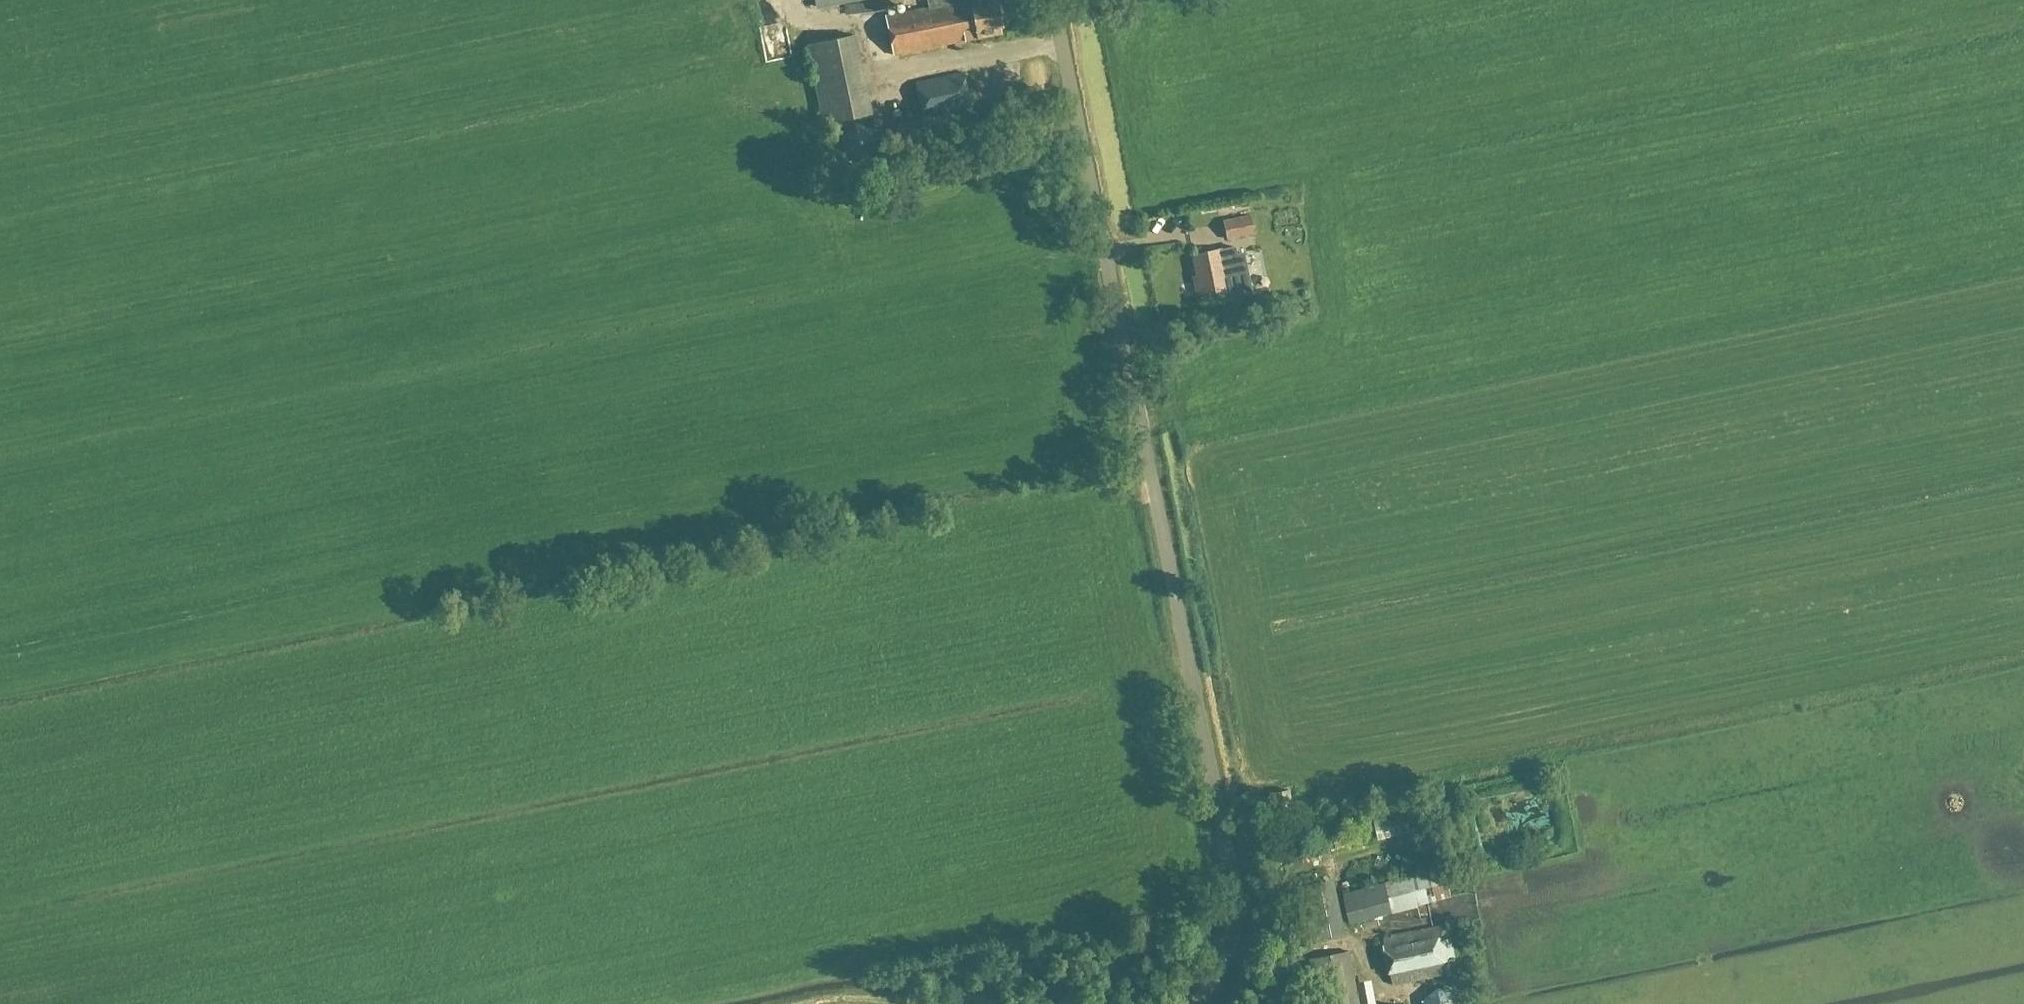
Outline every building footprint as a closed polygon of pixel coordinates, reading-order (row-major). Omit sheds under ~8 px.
[(928,6),(886,14),(894,54),(1001,33),(999,25),(1000,25),(995,1),(994,0),(960,0),(958,0),(927,0),(928,6)] [(810,61),(857,52),(853,35),(806,45),(810,61)] [(963,73),(915,83),(922,116),(970,106),(963,73)] [(959,122),(932,127),(935,144),(962,139),(959,122)] [(1250,217),(1223,222),(1226,240),(1254,234),(1250,217)] [(1193,255),(1197,275),(1193,276),(1197,296),(1226,290),(1228,297),(1251,293),(1244,254),(1237,256),(1235,248),(1221,251),(1221,250),(1193,255)] [(1276,795),(1279,811),(1292,809),(1289,792),(1276,795)] [(1357,929),(1355,924),(1451,898),(1443,868),(1346,894),(1349,903),(1312,913),(1309,904),(1297,907),(1306,939),(1318,936),(1320,941),(1357,929)] [(1375,945),(1381,974),(1389,972),(1392,986),(1457,972),(1447,925),(1382,938),(1383,944),(1375,945)] [(1310,960),(1319,1003),(1359,1003),(1349,952),(1310,960)]
